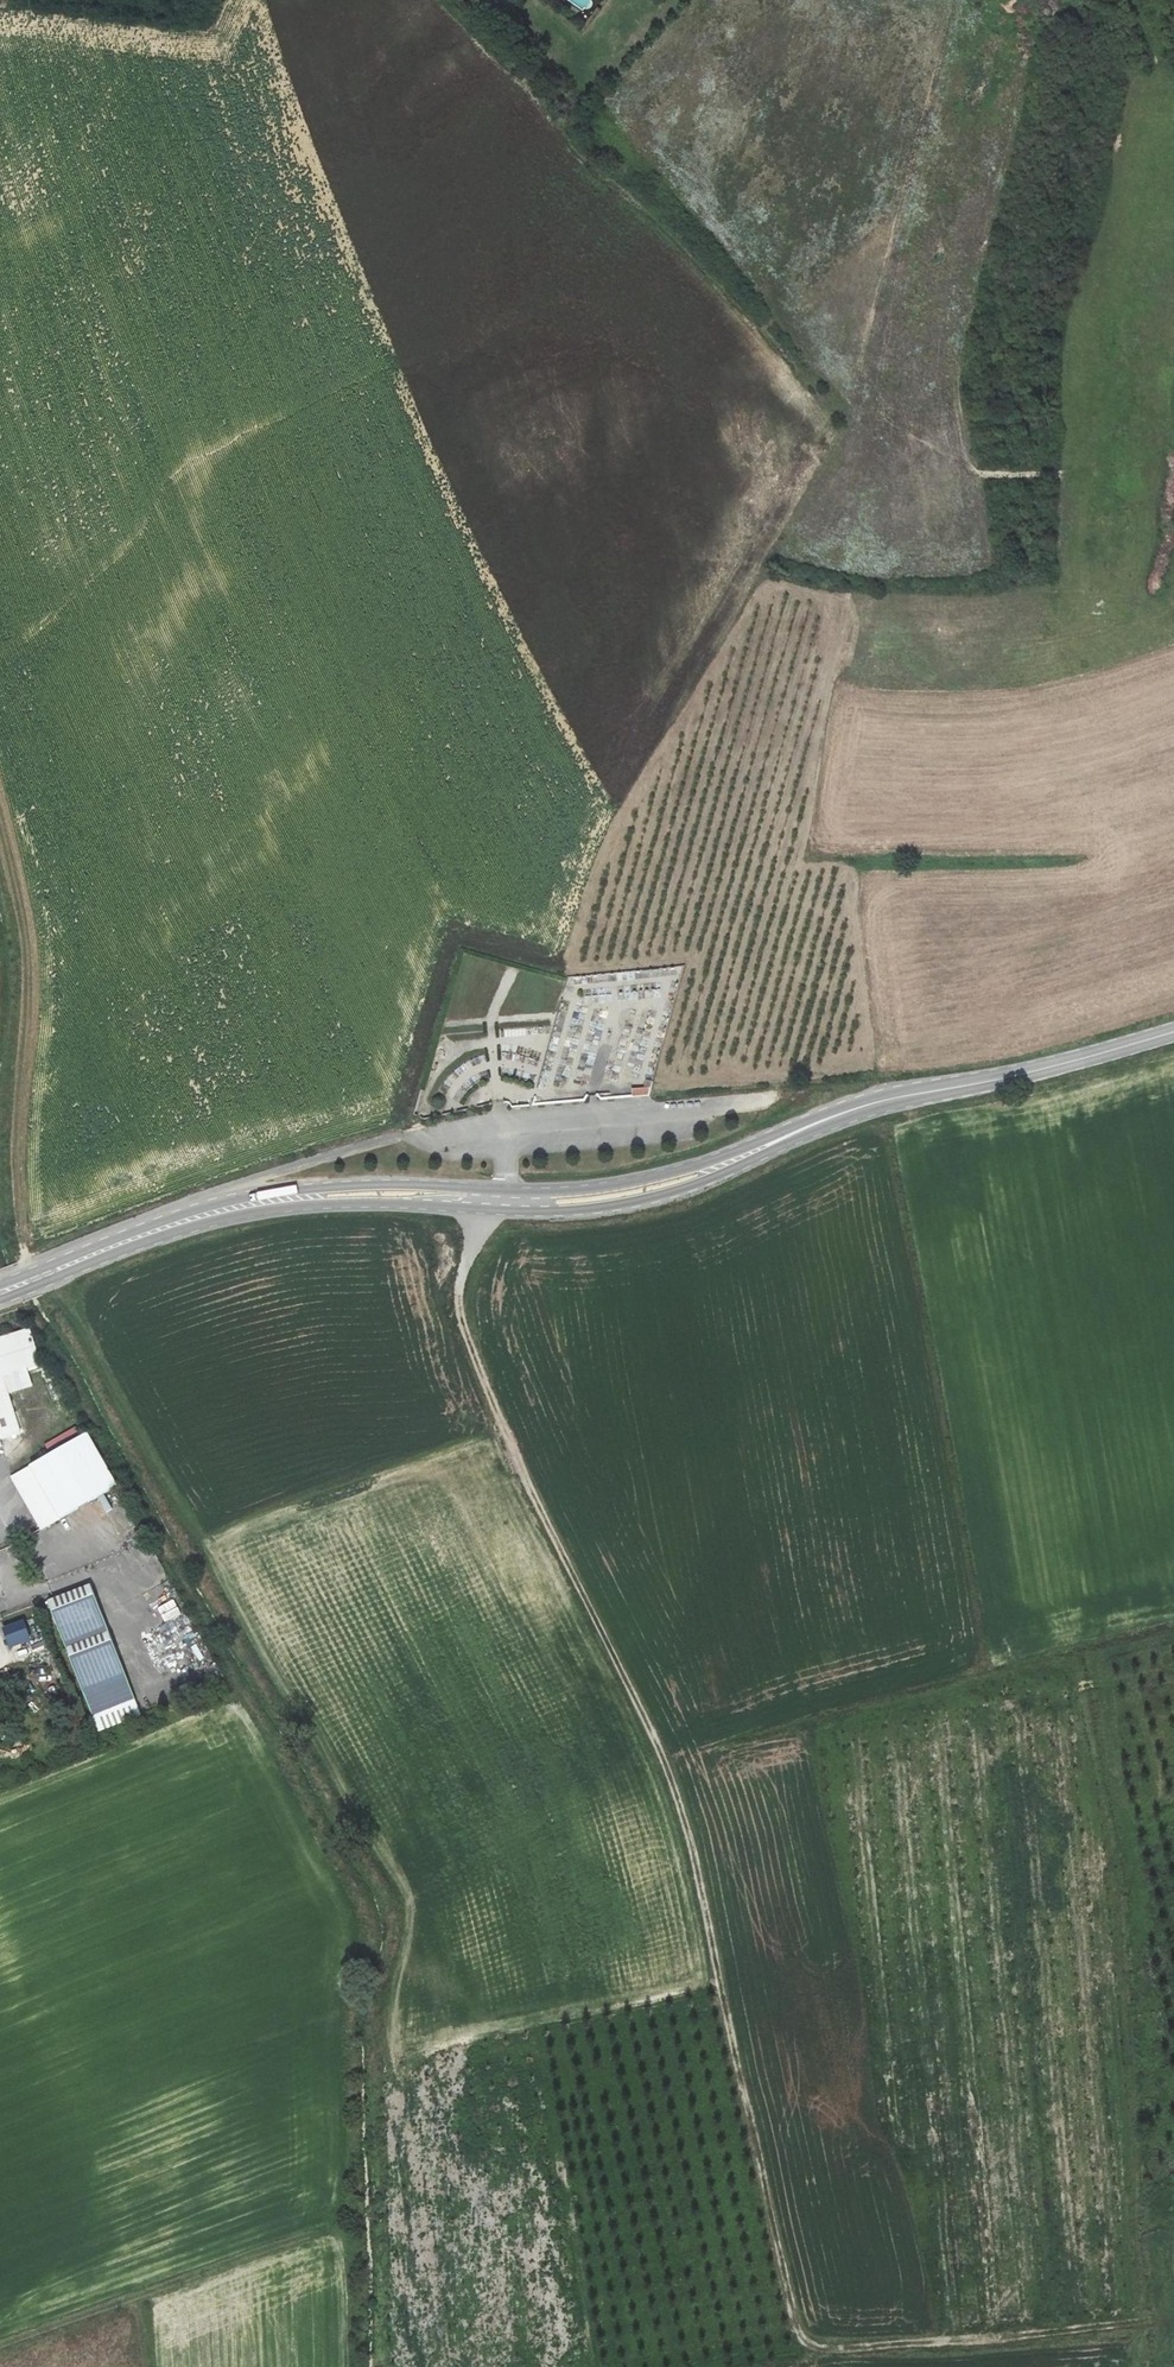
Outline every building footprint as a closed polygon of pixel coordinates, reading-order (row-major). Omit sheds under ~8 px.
[(649,1087),(632,1088),(632,1096),(650,1095),(649,1087)] [(20,1432),(8,1393),(33,1385),(27,1367),(38,1364),(27,1332),(0,1340),(0,1439),(20,1432)] [(85,1433),(12,1476),(42,1527),(115,1484),(85,1433)] [(47,1602),(97,1731),(140,1714),(89,1585),(47,1602)] [(158,1606),(163,1621),(180,1615),(175,1600),(158,1606)] [(3,1627),(11,1646),(30,1639),(22,1620),(3,1627)]
